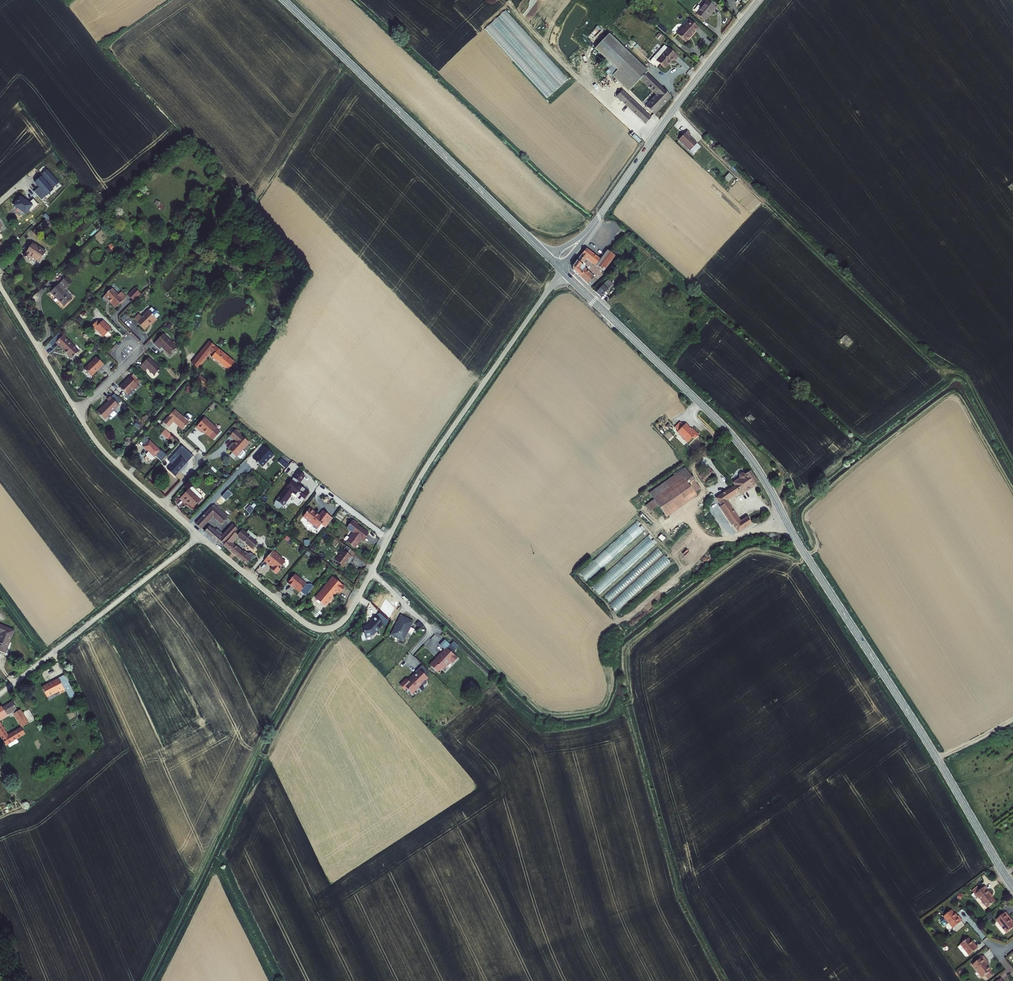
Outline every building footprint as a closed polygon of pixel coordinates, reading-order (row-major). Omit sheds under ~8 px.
[(704,21),(712,11),(713,12),(717,8),(707,0),(706,0),(695,13),(704,21)] [(677,33),(686,42),(699,28),(689,19),(677,33)] [(661,24),(658,27),(665,33),(668,30),(661,24)] [(647,72),(648,71),(609,33),(595,48),(613,65),(606,72),(611,77),(612,75),(628,91),(640,79),(647,72)] [(664,37),(659,33),(656,37),(661,41),(664,37)] [(653,57),(657,60),(667,48),(664,45),(653,57)] [(656,60),(665,68),(674,59),(676,60),(679,57),(676,54),(674,52),(668,47),(667,48),(657,60),(656,60)] [(647,72),(640,79),(656,95),(645,105),(655,115),(672,97),(647,72)] [(645,124),(651,117),(622,90),(616,96),(645,124)] [(678,140),(690,151),(697,143),(689,135),(690,133),(687,131),(678,140)] [(39,188),(35,192),(42,200),(59,185),(45,170),(33,181),(39,188)] [(729,173),(724,178),(728,182),(733,177),(729,173)] [(29,203),(17,197),(12,207),(26,214),(29,209),(32,210),(38,206),(33,200),(29,203)] [(32,231),(38,238),(54,222),(46,213),(43,216),(46,218),(32,231)] [(39,261),(47,251),(33,241),(23,255),(29,260),(31,256),(39,261)] [(596,265),(601,259),(587,248),(572,266),(573,270),(587,284),(594,277),(584,268),(582,271),(579,268),(587,259),(588,260),(595,266),(596,265)] [(601,259),(596,265),(604,272),(616,256),(607,250),(601,259)] [(582,271),(584,268),(583,267),(588,260),(587,259),(579,268),(582,271)] [(608,290),(611,287),(606,282),(596,292),(601,297),(606,292),(608,290)] [(61,310),(71,299),(57,284),(46,293),(61,310)] [(105,306),(112,313),(122,302),(117,297),(114,300),(107,293),(99,302),(104,307),(105,306)] [(130,306),(137,299),(130,294),(124,300),(130,306)] [(150,330),(155,324),(147,316),(140,322),(138,320),(132,325),(143,335),(149,329),(150,330)] [(100,343),(108,335),(99,326),(96,329),(93,326),(87,333),(90,336),(92,334),(100,343)] [(840,339),(845,344),(850,339),(846,334),(840,339)] [(171,347),(162,339),(152,349),(158,354),(160,352),(167,360),(175,352),(174,351),(171,347)] [(53,349),(69,364),(76,357),(60,341),(53,349)] [(224,376),(231,367),(206,346),(189,366),(195,371),(205,360),(224,376)] [(80,375),(88,383),(99,371),(92,363),(80,375)] [(153,381),(159,375),(147,364),(139,372),(144,377),(146,374),(153,381)] [(130,377),(138,384),(140,381),(133,374),(130,377)] [(135,390),(139,386),(132,379),(128,383),(118,393),(125,400),(132,393),(135,395),(138,393),(135,390)] [(206,393),(210,388),(198,379),(194,384),(206,393)] [(104,425),(118,412),(108,402),(105,406),(106,407),(96,417),(104,425)] [(170,425),(179,433),(186,426),(184,424),(188,420),(188,419),(185,417),(184,417),(181,421),(171,413),(161,426),(165,431),(170,425)] [(137,420),(135,426),(141,429),(144,423),(137,420)] [(207,439),(214,431),(201,421),(192,431),(198,436),(200,433),(207,439)] [(672,432),(677,427),(674,424),(668,429),(672,432)] [(684,430),(679,425),(677,427),(672,432),(671,433),(681,443),(686,437),(688,440),(692,436),(685,430),(684,430)] [(227,451),(239,461),(246,452),(243,450),(248,444),(234,431),(228,438),(234,443),(227,451)] [(154,438),(162,445),(166,440),(159,433),(154,438)] [(173,451),(179,456),(184,450),(178,445),(173,451)] [(150,461),(156,455),(145,446),(140,452),(145,457),(149,461),(150,461)] [(257,474),(268,463),(259,454),(248,466),(257,474)] [(286,468),(289,464),(281,458),(278,462),(286,468)] [(162,475),(170,482),(177,474),(178,475),(183,469),(174,462),(162,475)] [(707,485),(717,476),(709,467),(699,476),(707,485)] [(649,493),(654,500),(684,479),(695,493),(701,490),(685,468),(649,493)] [(742,494),(758,484),(753,477),(750,472),(746,474),(743,472),(739,475),(739,478),(732,483),(734,486),(739,493),(742,494)] [(296,487),(301,481),(294,476),(290,482),(290,483),(274,506),(281,511),(288,501),(293,505),(296,501),(298,502),(301,504),(306,498),(293,488),(294,486),(296,487)] [(666,518),(697,496),(695,493),(684,479),(654,500),(659,507),(666,518)] [(738,533),(752,524),(747,517),(740,521),(727,501),(739,493),(734,486),(715,498),(720,507),(719,508),(731,526),(733,525),(738,533)] [(197,504),(199,501),(187,491),(185,494),(197,504)] [(189,512),(197,504),(185,494),(177,504),(182,508),(184,506),(189,512)] [(202,535),(219,550),(232,536),(234,533),(233,532),(243,521),(218,500),(193,529),(199,533),(208,522),(209,523),(211,521),(219,528),(225,521),(231,526),(217,541),(206,531),(202,535)] [(659,507),(654,500),(646,506),(650,513),(659,507)] [(248,503),(243,508),(249,514),(254,509),(248,503)] [(333,519),(323,511),(319,515),(310,508),(303,518),(308,521),(307,522),(313,526),(318,529),(321,525),(325,529),(333,519)] [(363,541),(369,534),(357,525),(353,521),(352,521),(346,529),(352,533),(349,538),(346,541),(346,542),(355,549),(361,540),(363,541)] [(636,524),(580,573),(586,582),(643,532),(636,524)] [(242,556),(231,547),(238,540),(252,551),(257,546),(241,533),(237,538),(233,536),(222,550),(244,568),(248,563),(249,564),(253,561),(249,558),(245,558),(242,555),(242,556)] [(655,545),(648,536),(592,587),(599,595),(655,545)] [(352,558),(352,557),(347,554),(350,550),(346,547),(342,552),(341,552),(337,556),(338,557),(335,561),(338,564),(337,565),(343,570),(348,563),(352,558)] [(663,554),(657,549),(605,596),(609,602),(663,554)] [(282,558),(273,551),(264,561),(269,566),(270,566),(271,567),(270,569),(276,575),(280,570),(285,562),(281,559),(282,558)] [(665,555),(610,605),(615,613),(671,563),(665,555)] [(306,584),(295,575),(287,584),(292,588),(293,588),(299,593),(300,592),(306,597),(314,587),(311,584),(306,585),(306,584)] [(339,582),(334,578),(332,577),(315,599),(325,607),(333,597),(332,597),(334,595),(335,595),(337,593),(339,594),(345,587),(339,582)] [(367,624),(363,625),(365,637),(374,635),(382,626),(384,624),(385,625),(389,621),(379,612),(376,616),(375,615),(369,622),(367,624)] [(411,627),(414,621),(401,614),(390,635),(404,642),(408,633),(411,627)] [(424,625),(419,621),(415,625),(420,629),(424,625)] [(16,636),(0,629),(0,637),(3,639),(0,645),(0,655),(7,658),(16,636)] [(452,663),(458,657),(452,652),(459,646),(454,641),(450,645),(445,639),(440,644),(444,650),(429,664),(438,672),(441,668),(443,670),(451,662),(452,663)] [(430,672),(422,664),(415,672),(408,680),(406,678),(400,685),(405,690),(407,688),(413,694),(428,678),(426,675),(430,672)] [(56,684),(55,681),(38,689),(43,700),(55,695),(56,697),(61,695),(62,698),(69,695),(62,681),(56,684)] [(13,710),(8,703),(0,708),(0,718),(13,710)] [(18,728),(25,724),(16,710),(10,715),(18,728)] [(21,735),(17,729),(4,737),(0,731),(0,743),(3,747),(21,735)] [(987,908),(995,902),(989,894),(990,894),(985,887),(977,892),(974,894),(977,898),(979,897),(987,908)] [(962,922),(963,921),(959,916),(958,917),(952,910),(943,918),(944,919),(943,920),(941,920),(939,921),(939,922),(942,926),(944,927),(946,925),(946,924),(947,923),(955,934),(965,926),(962,922)] [(1002,938),(1010,931),(1005,925),(1006,924),(1001,917),(992,924),(1002,938)] [(963,959),(972,951),(969,947),(967,948),(962,942),(954,948),(963,959)] [(989,978),(981,967),(983,964),(979,960),(968,969),(978,980),(981,979),(983,980),(985,980),(989,978)]
